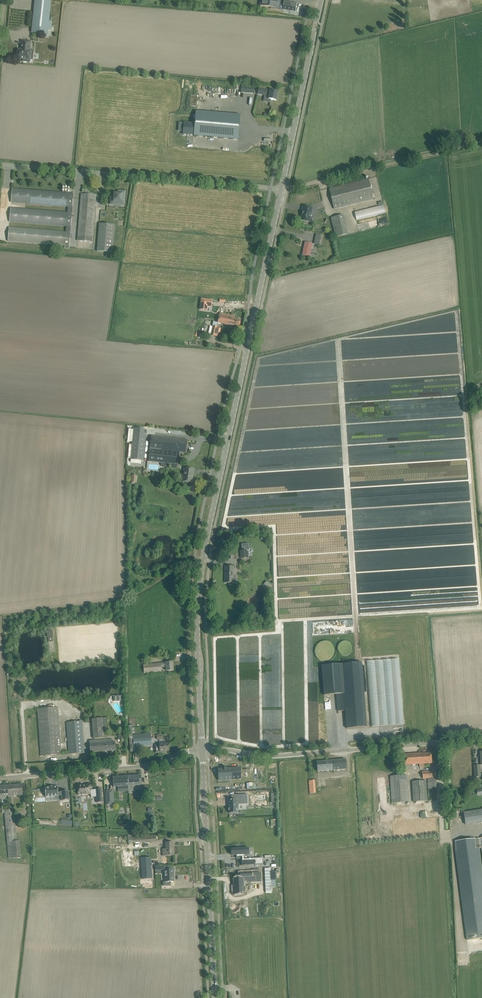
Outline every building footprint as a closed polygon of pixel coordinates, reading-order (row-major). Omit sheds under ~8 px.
[(47,35),(51,1),(46,0),(35,0),(32,33),(47,35)] [(260,6),(278,8),(279,5),(283,5),(283,9),(295,11),(296,3),(284,1),(284,2),(279,1),(279,0),(261,0),(260,6)] [(31,42),(22,41),(21,50),(20,50),(19,50),(20,50),(20,53),(18,52),(17,59),(23,59),(23,62),(30,63),(30,60),(33,60),(34,52),(30,51),(31,42)] [(254,94),(254,86),(241,85),(241,93),(254,94)] [(269,99),(271,100),(276,101),(278,92),(271,91),(270,92),(266,91),(267,90),(259,89),(258,94),(265,96),(266,95),(270,95),(269,99)] [(194,136),(238,140),(241,115),(236,115),(196,111),(194,136)] [(368,179),(329,189),(334,209),(373,199),(368,179)] [(74,194),(12,189),(11,202),(68,207),(67,213),(11,208),(9,222),(66,226),(66,232),(9,228),(8,241),(69,246),(74,194)] [(110,204),(124,205),(126,191),(118,191),(118,194),(114,194),(114,197),(111,197),(110,204)] [(96,196),(82,194),(78,241),(92,242),(96,196)] [(379,206),(355,212),(357,220),(386,213),(384,205),(379,206)] [(303,211),(301,221),(309,222),(312,208),(303,206),(302,211),(303,211)] [(331,218),(335,237),(348,234),(343,215),(331,218)] [(372,221),(373,227),(388,223),(387,217),(372,221)] [(97,251),(110,252),(112,253),(115,225),(99,223),(97,251)] [(317,244),(310,246),(313,259),(320,257),(317,244)] [(211,307),(212,300),(201,299),(200,310),(207,311),(207,307),(211,307)] [(218,323),(234,326),(239,327),(241,320),(234,319),(234,316),(220,313),(218,323)] [(215,336),(219,337),(221,328),(217,327),(218,323),(213,322),(212,326),(213,326),(213,327),(210,326),(208,334),(211,335),(215,336)] [(131,459),(144,461),(147,430),(134,428),(131,459)] [(169,465),(169,464),(170,465),(171,467),(173,468),(176,468),(178,466),(178,464),(179,452),(186,453),(187,440),(151,436),(149,461),(160,463),(161,465),(162,466),(164,467),(166,467),(169,465)] [(184,468),(183,482),(192,483),(194,469),(184,468)] [(234,567),(230,567),(225,567),(225,571),(226,571),(225,578),(225,583),(229,583),(229,584),(230,585),(231,585),(232,584),(232,583),(233,583),(233,578),(233,571),(234,567)] [(339,653),(350,654),(351,642),(339,642),(339,653)] [(399,659),(366,662),(371,727),(404,724),(399,659)] [(166,671),(168,671),(173,670),(173,662),(143,665),(144,674),(162,672),(162,669),(161,667),(166,667),(166,669),(166,671)] [(347,729),(367,727),(362,662),(322,665),(324,695),(336,694),(338,711),(345,711),(347,729)] [(61,754),(61,749),(58,707),(37,709),(40,751),(41,756),(61,754)] [(93,719),(94,739),(107,738),(106,718),(93,719)] [(84,753),(84,748),(82,720),(79,720),(79,722),(67,722),(69,754),(84,753)] [(134,746),(152,745),(151,733),(133,734),(133,733),(129,733),(130,748),(134,747),(134,746)] [(116,750),(115,745),(115,742),(107,742),(107,739),(89,740),(90,752),(116,750)] [(168,744),(165,744),(164,742),(159,743),(159,744),(155,745),(155,749),(155,753),(165,752),(164,751),(168,751),(168,744)] [(432,764),(432,758),(431,753),(405,754),(405,765),(419,764),(419,768),(424,767),(424,764),(432,764)] [(346,769),(345,764),(345,759),(317,762),(317,771),(346,769)] [(240,768),(218,769),(219,780),(241,778),(240,768)] [(436,778),(440,778),(439,771),(422,772),(423,779),(427,779),(428,782),(427,782),(428,789),(437,788),(436,778)] [(141,784),(141,780),(141,775),(113,777),(113,787),(125,786),(126,791),(129,791),(133,791),(133,785),(141,784)] [(390,777),(392,804),(409,803),(407,776),(390,777)] [(427,801),(426,780),(412,781),(413,802),(427,801)] [(0,786),(0,797),(23,795),(22,784),(0,786)] [(91,797),(96,797),(96,790),(94,791),(91,791),(91,789),(92,789),(91,784),(84,784),(84,785),(82,785),(78,786),(78,795),(91,794),(91,797)] [(58,796),(57,787),(53,787),(50,787),(45,788),(46,797),(58,796)] [(231,800),(228,801),(229,813),(237,813),(237,809),(238,809),(238,804),(238,803),(244,803),(243,794),(247,794),(247,795),(247,794),(234,795),(235,800),(232,800),(231,800)] [(14,809),(5,810),(6,829),(9,858),(14,857),(12,842),(17,842),(14,809)] [(481,822),(481,810),(464,812),(466,824),(481,822)] [(128,843),(150,842),(156,841),(156,839),(159,838),(158,835),(156,835),(156,834),(132,836),(132,835),(128,835),(128,843)] [(481,838),(476,839),(455,841),(456,851),(467,940),(481,938),(481,869),(479,848),(481,848),(481,845),(481,848),(481,838)] [(163,856),(169,856),(174,855),(173,842),(166,843),(166,849),(162,849),(163,856)] [(260,858),(271,857),(270,845),(260,845),(260,858)] [(236,849),(231,849),(232,855),(236,855),(237,858),(237,857),(242,857),(242,859),(244,859),(244,854),(249,854),(248,854),(248,849),(248,848),(244,848),(244,847),(236,848),(236,849)] [(135,851),(121,851),(122,866),(135,866),(135,851)] [(155,862),(141,862),(141,866),(142,875),(142,879),(144,879),(152,878),(152,875),(151,868),(151,867),(155,867),(155,863),(155,862)] [(170,869),(165,869),(165,870),(165,882),(174,881),(174,868),(170,869)] [(236,890),(235,890),(236,893),(237,894),(246,894),(245,883),(245,878),(250,878),(251,879),(256,879),(256,878),(257,878),(256,872),(241,873),(241,878),(242,878),(242,881),(236,881),(236,890)]
